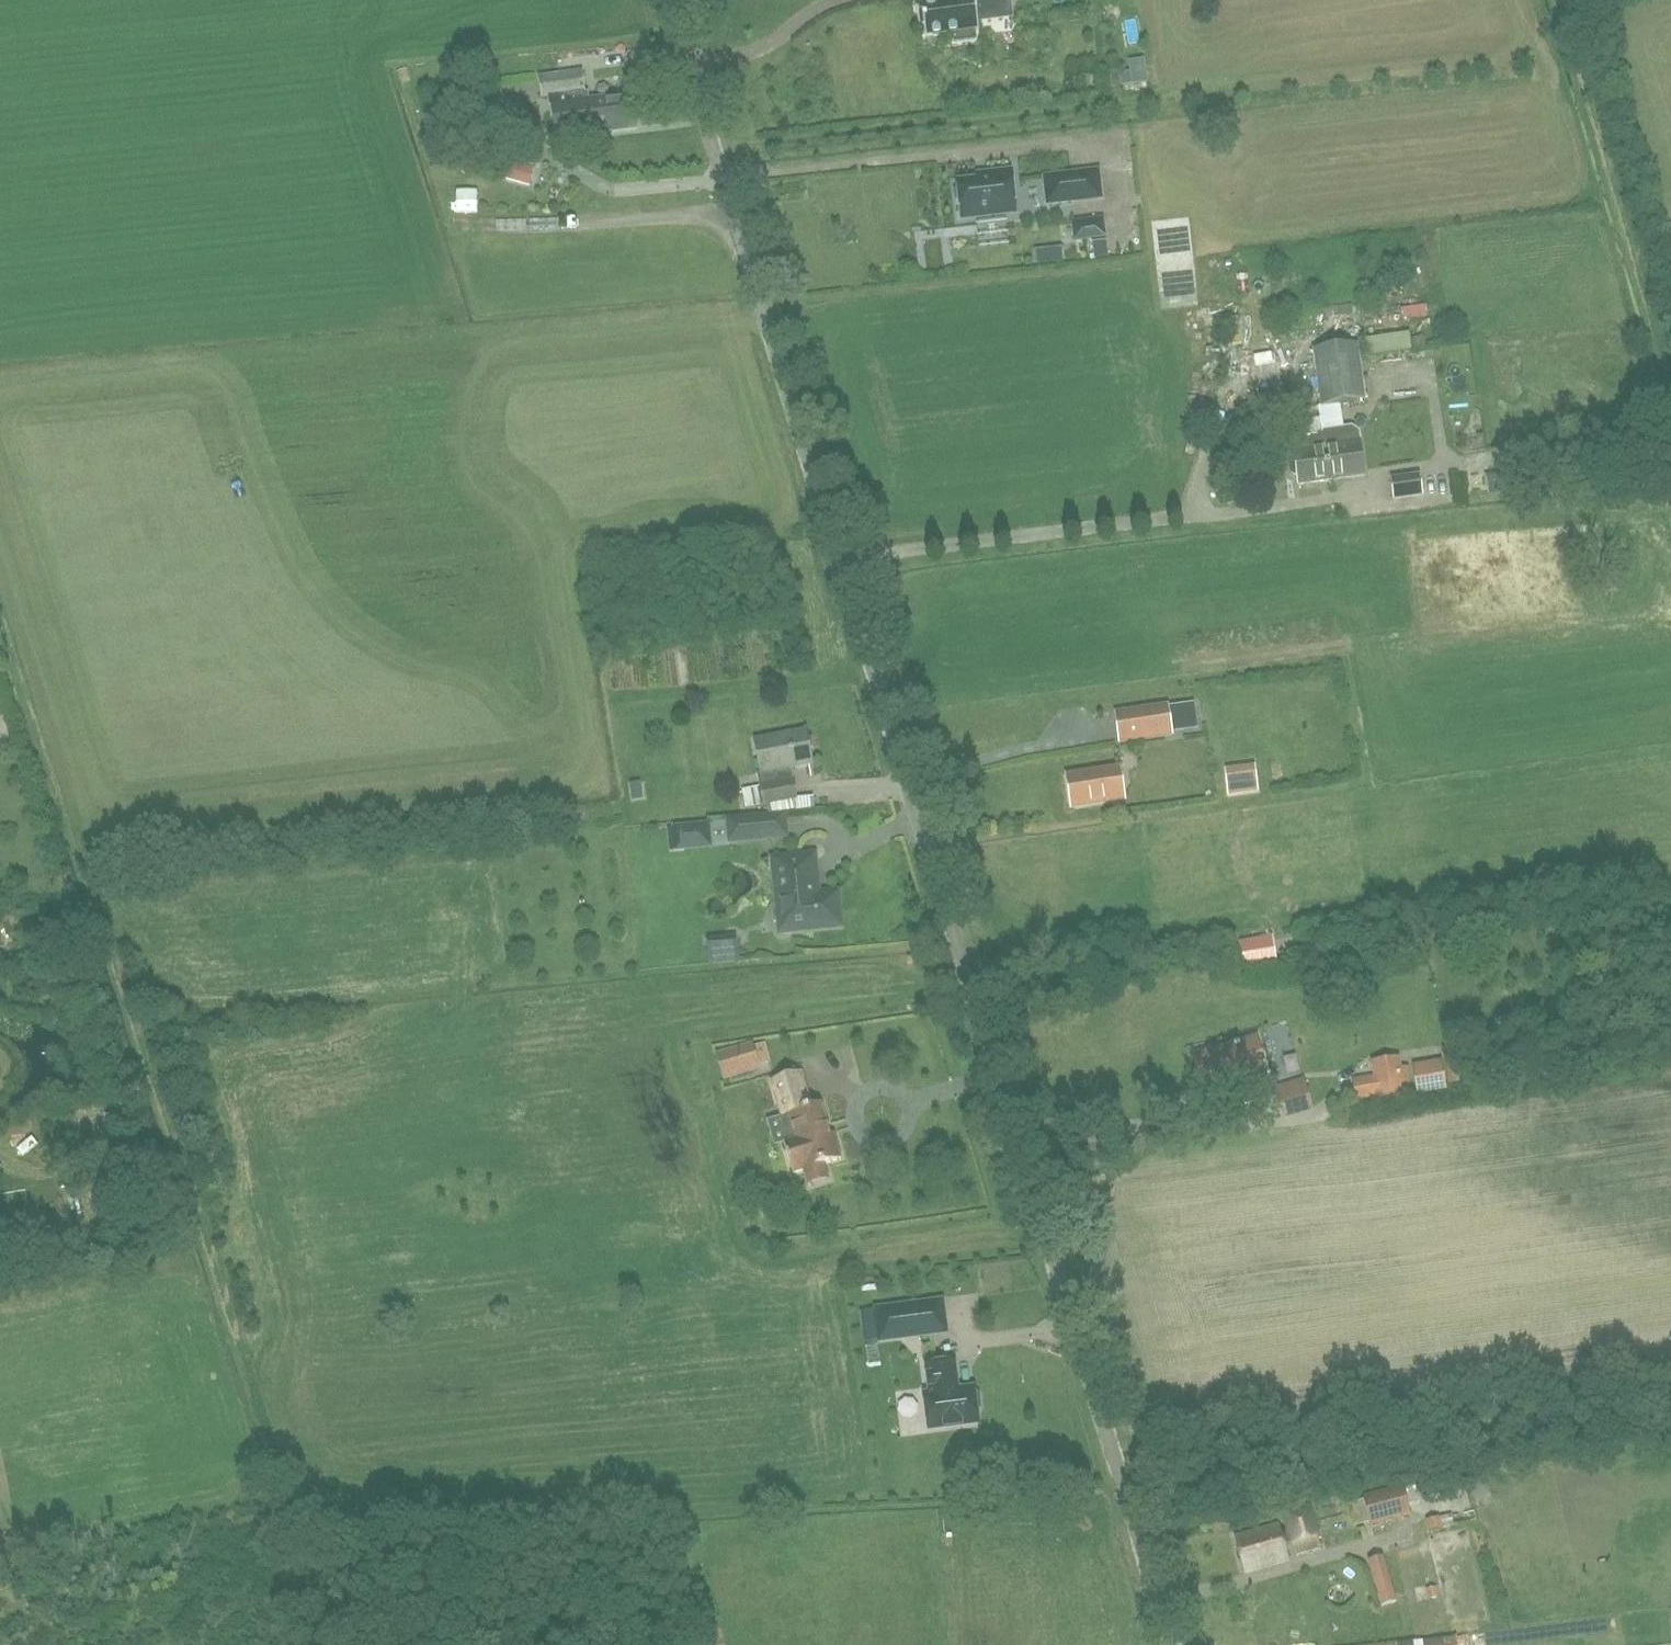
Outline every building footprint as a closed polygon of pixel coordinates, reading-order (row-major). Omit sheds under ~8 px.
[(926,38),(951,35),(952,44),(977,41),(976,31),(979,31),(978,24),(1013,19),(1011,0),(936,0),(936,2),(916,4),(919,28),(925,27),(926,38)] [(553,106),(586,102),(582,71),(539,76),(542,98),(552,97),(553,106)] [(586,102),(553,106),(557,137),(638,127),(633,95),(586,102)] [(519,183),(524,166),(510,163),(506,179),(519,183)] [(962,218),(1015,212),(1010,172),(986,175),(987,180),(958,183),(959,187),(955,190),(956,200),(960,202),(962,218)] [(1073,201),(1070,174),(1045,177),(1048,204),(1073,201)] [(1070,222),(1073,242),(1106,238),(1103,218),(1070,222)] [(1406,325),(1433,324),(1433,308),(1406,309),(1406,325)] [(1380,312),(1381,331),(1397,330),(1395,311),(1380,312)] [(1365,340),(1368,357),(1376,356),(1405,352),(1412,351),(1409,334),(1365,340)] [(1313,350),(1321,407),(1339,405),(1366,401),(1358,344),(1313,350)] [(1246,422),(1271,418),(1268,400),(1243,404),(1246,422)] [(1324,430),(1332,480),(1365,475),(1360,441),(1359,432),(1352,427),(1343,428),(1339,405),(1321,407),(1319,408),(1322,431),(1324,430)] [(1299,485),(1332,480),(1324,430),(1322,431),(1296,434),(1293,441),(1295,459),(1293,460),(1290,462),(1291,471),(1295,473),(1297,473),(1299,485)] [(1422,497),(1419,476),(1390,479),(1393,501),(1422,497)] [(1459,478),(1458,492),(1477,493),(1477,479),(1459,478)] [(1173,737),(1168,704),(1114,712),(1119,745),(1173,737)] [(745,809),(764,805),(796,799),(793,781),(791,781),(788,768),(812,764),(806,731),(755,741),(761,774),(756,774),(759,787),(742,791),(745,809)] [(1110,791),(1123,788),(1120,769),(1067,777),(1072,807),(1111,800),(1110,791)] [(729,844),(789,839),(786,813),(726,818),(729,844)] [(670,850),(692,848),(690,823),(667,825),(669,850),(670,850)] [(788,930),(839,925),(836,894),(817,896),(813,857),(775,860),(779,901),(784,900),(788,930)] [(736,936),(707,939),(710,966),(739,963),(736,936)] [(1256,1040),(1215,1051),(1198,1056),(1206,1086),(1235,1078),(1242,1105),(1270,1097),(1262,1070),(1265,1070),(1256,1040)] [(1413,1094),(1409,1067),(1402,1068),(1400,1058),(1370,1062),(1372,1076),(1351,1080),(1355,1101),(1376,1098),(1376,1100),(1413,1094)] [(1417,1094),(1446,1090),(1442,1067),(1413,1071),(1417,1094)] [(794,1141),(785,1143),(793,1174),(802,1171),(803,1171),(825,1164),(841,1159),(834,1134),(830,1136),(821,1104),(810,1107),(800,1073),(772,1081),(783,1117),(787,1115),(794,1141)] [(1283,1120),(1314,1111),(1305,1078),(1274,1087),(1283,1120)] [(878,1343),(947,1334),(943,1301),(874,1310),(878,1343)] [(974,1392),(974,1389),(957,1391),(954,1363),(927,1366),(932,1407),(926,1408),(929,1430),(978,1423),(977,1413),(980,1408),(979,1395),(974,1392)] [(1372,1527),(1411,1516),(1402,1485),(1362,1496),(1372,1527)] [(1293,1544),(1317,1537),(1308,1508),(1285,1515),(1289,1532),(1281,1534),(1278,1525),(1235,1538),(1245,1573),(1288,1560),(1283,1543),(1292,1541),(1293,1544)] [(1233,1579),(1213,1582),(1214,1594),(1235,1592),(1233,1579)]
